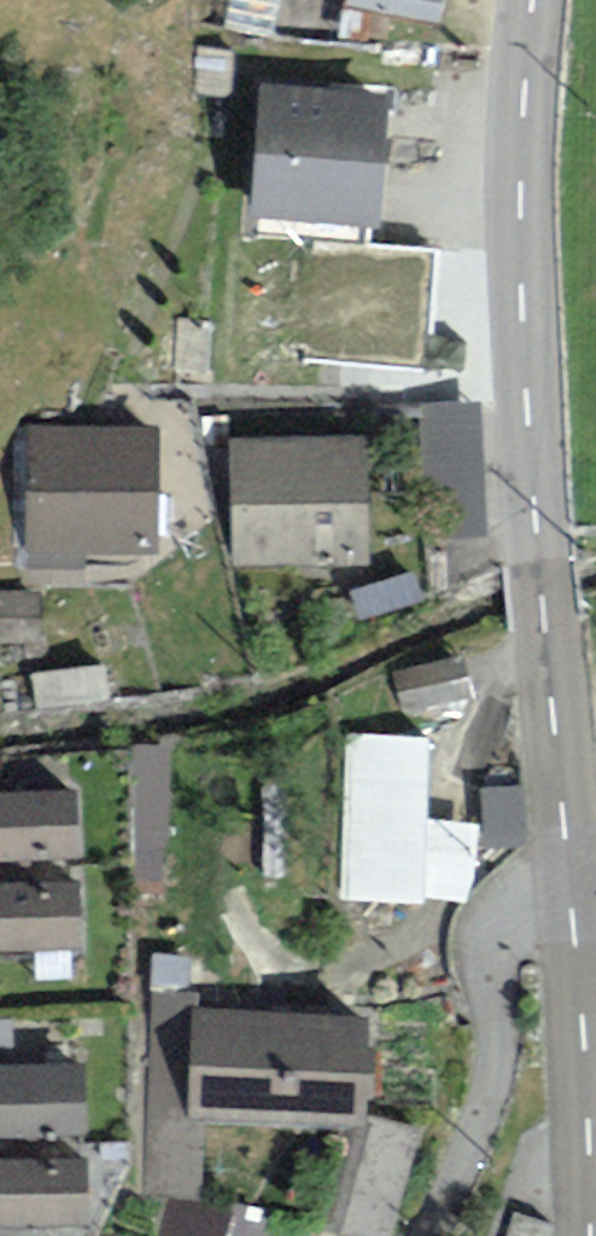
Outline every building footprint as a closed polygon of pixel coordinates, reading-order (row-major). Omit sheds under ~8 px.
[(344,5),(438,25),(444,0),(345,0),(344,5)] [(388,92),(262,81),(249,216),(376,227),(388,92)] [(481,402),(422,405),(427,537),(486,534),(481,402)] [(24,426),(23,567),(85,567),(85,552),(156,552),(157,427),(24,426)] [(368,441),(231,441),(231,567),(368,567),(368,441)] [(393,672),(403,714),(470,698),(460,655),(393,672)] [(431,739),(346,735),(340,900),(422,905),(422,897),(426,817),(431,739)] [(525,788),(482,792),(487,848),(531,844),(525,788)] [(0,793),(0,860),(79,856),(76,789),(0,793)] [(478,825),(426,817),(422,897),(469,903),(478,825)] [(0,887),(0,952),(86,949),(84,884),(0,887)] [(364,1127),(365,1100),(371,1100),(373,1050),(367,1050),(369,1017),(193,1010),(188,1121),(364,1127)] [(0,1064),(0,1137),(87,1134),(85,1061),(0,1064)] [(375,1117),(340,1232),(352,1235),(391,1235),(423,1131),(375,1117)] [(0,1160),(0,1224),(84,1223),(83,1158),(0,1160)] [(165,1200),(155,1235),(294,1235),(165,1200)]
